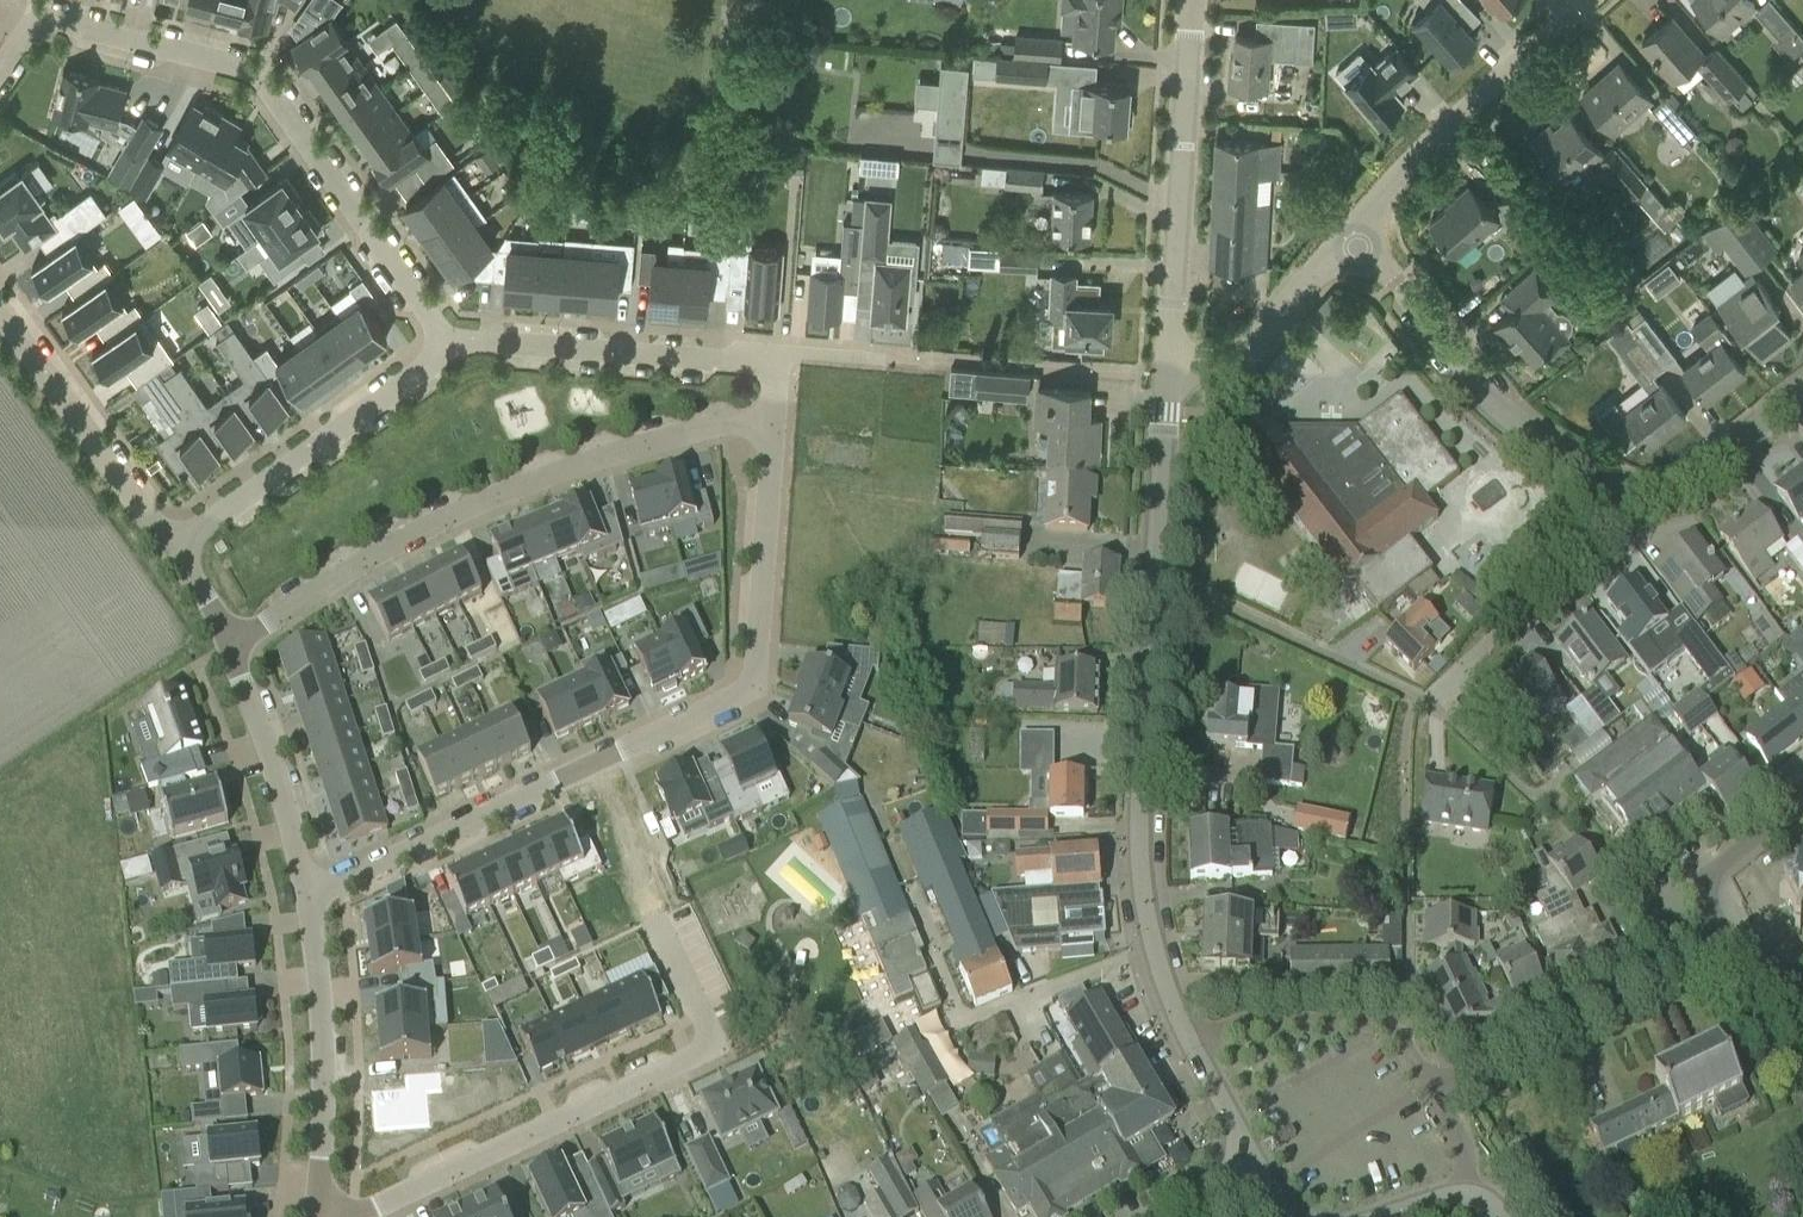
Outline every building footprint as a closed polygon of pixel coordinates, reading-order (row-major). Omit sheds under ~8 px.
[(213,12),(216,0),(187,0),(186,4),(185,4),(185,5),(213,12)] [(240,19),(241,19),(246,0),(216,0),(213,12),(240,19)] [(241,19),(240,19),(240,21),(267,28),(274,0),(246,0),(241,19)] [(301,11),(314,20),(315,20),(319,25),(291,45),(298,55),(295,57),(302,67),(305,65),(308,68),(309,67),(309,66),(346,40),(347,40),(348,39),(332,16),(342,1),(341,0),(308,0),(301,11)] [(1076,5),(1074,41),(1113,44),(1115,11),(1120,11),(1121,0),(1063,0),(1062,4),(1076,5)] [(1448,8),(1456,0),(1420,0),(1428,8),(1413,22),(1449,61),(1475,38),(1448,8)] [(1492,11),(1494,9),(1500,16),(1518,0),(1482,0),(1492,11)] [(1722,33),(1754,5),(1750,0),(1693,0),(1722,33)] [(1778,39),(1795,24),(1772,0),(1766,0),(1753,11),(1778,39)] [(1340,9),(1325,10),(1326,25),(1341,24),(1340,9)] [(1671,17),(1641,43),(1683,90),(1703,72),(1729,99),(1748,83),(1716,47),(1706,56),(1671,17)] [(406,32),(396,19),(382,29),(392,43),(406,32)] [(1230,55),(1228,87),(1252,88),(1267,89),(1268,59),(1293,61),(1296,22),(1275,20),(1256,19),(1255,38),(1235,37),(1234,55),(1230,55)] [(1047,57),(1060,58),(1061,40),(1016,37),(1016,41),(1001,40),(1000,51),(1000,53),(997,53),(996,54),(997,54),(997,56),(1014,58),(1014,55),(1047,57)] [(1000,51),(1001,40),(988,39),(987,50),(1000,51)] [(309,66),(309,67),(326,90),(363,63),(347,40),(346,40),(309,66)] [(1418,71),(1397,46),(1373,67),(1370,63),(1345,84),(1378,123),(1404,102),(1392,88),(1398,83),(1401,85),(1418,71)] [(409,65),(423,55),(417,47),(403,57),(409,65)] [(995,78),(1045,82),(1047,57),(1014,55),(1014,58),(997,56),(997,54),(996,54),(996,57),(995,78)] [(439,79),(423,55),(409,65),(425,89),(439,79)] [(326,90),(342,113),(379,86),(363,63),(326,90)] [(1582,95),(1614,132),(1651,99),(1618,63),(1582,95)] [(969,66),(940,64),(934,138),(962,141),(969,66)] [(117,127),(126,89),(89,79),(89,76),(63,70),(52,113),(72,119),(73,116),(117,127)] [(1093,131),(1094,124),(1126,127),(1127,122),(1131,123),(1132,107),(1128,107),(1129,88),(1072,83),(1069,129),(1093,131)] [(379,86),(342,113),(359,136),(396,110),(379,86)] [(456,102),(450,94),(436,104),(442,112),(456,102)] [(1696,133),(1665,97),(1651,109),(1683,145),(1696,133)] [(196,165),(225,116),(205,104),(203,108),(194,103),(168,148),(171,150),(169,154),(184,163),(186,159),(196,165)] [(359,136),(375,159),(375,160),(413,133),(412,132),(396,110),(359,136)] [(143,159),(162,126),(143,115),(124,148),(143,159)] [(247,144),(234,136),(240,125),(225,116),(196,165),(188,178),(189,179),(190,178),(211,190),(219,184),(229,198),(266,172),(247,145),(247,144)] [(1582,165),(1599,151),(1584,134),(1569,116),(1553,130),(1548,125),(1532,140),(1539,149),(1538,150),(1541,154),(1554,169),(1546,177),(1571,205),(1589,190),(1581,182),(1590,174),(1582,165)] [(413,133),(375,160),(375,159),(373,160),(376,164),(373,166),(380,176),(383,174),(390,183),(415,165),(427,182),(454,162),(436,137),(424,145),(414,131),(412,132),(413,133)] [(1728,136),(1725,143),(1728,150),(1734,153),(1741,150),(1744,144),(1742,137),(1735,134),(1728,136)] [(1211,230),(1210,264),(1265,266),(1266,243),(1266,241),(1253,240),(1256,177),(1270,178),(1279,178),(1280,149),(1274,148),(1275,145),(1259,144),(1259,143),(1240,142),(1218,141),(1216,141),(1211,230)] [(499,162),(487,146),(475,155),(487,171),(499,162)] [(1677,218),(1615,147),(1601,159),(1664,229),(1677,218)] [(145,196),(165,163),(148,153),(129,186),(145,196)] [(876,172),(877,155),(860,154),(859,171),(876,172)] [(877,193),(896,194),(897,162),(878,161),(877,193)] [(980,182),(1043,188),(1045,171),(982,165),(980,182)] [(34,198),(37,195),(22,174),(18,176),(15,172),(0,182),(0,184),(2,188),(0,190),(0,220),(5,227),(9,224),(25,247),(54,226),(34,198)] [(247,247),(301,207),(296,199),(300,196),(286,177),(227,220),(247,247)] [(422,228),(459,202),(442,179),(405,205),(422,228)] [(512,180),(502,187),(509,197),(519,190),(512,180)] [(1485,203),(1469,185),(1454,198),(1456,200),(1428,224),(1452,252),(1457,257),(1474,242),(1491,226),(1499,219),(1485,203)] [(1051,236),(1090,238),(1092,193),(1053,191),(1051,236)] [(486,216),(470,193),(459,202),(422,228),(438,251),(475,224),(486,216)] [(73,236),(76,234),(106,212),(93,194),(60,218),(73,236)] [(120,206),(149,244),(163,234),(134,196),(120,206)] [(853,197),(851,223),(862,223),(864,198),(853,197)] [(914,286),(916,263),(884,261),(889,200),(864,198),(863,224),(857,290),(856,303),(873,305),(872,319),(882,320),(882,323),(894,324),(895,321),(905,321),(908,285),(914,286)] [(1778,247),(1756,219),(1742,201),(1725,214),(1761,260),(1778,247)] [(558,214),(559,205),(545,203),(544,213),(558,214)] [(594,219),(595,208),(580,206),(579,217),(594,219)] [(301,207),(247,247),(238,253),(247,266),(259,258),(274,280),(305,258),(297,245),(322,227),(308,208),(304,211),(301,207)] [(710,260),(730,262),(731,248),(734,211),(715,210),(710,260)] [(1746,272),(1761,260),(1725,214),(1710,226),(1746,272)] [(212,232),(203,219),(186,231),(195,244),(212,232)] [(811,272),(807,313),(841,316),(843,289),(857,290),(863,224),(844,222),(839,274),(811,272)] [(492,278),(495,252),(498,248),(491,247),(475,224),(438,251),(454,273),(467,264),(476,277),(492,278)] [(560,298),(564,253),(565,239),(565,238),(538,235),(536,251),(533,296),(560,298)] [(71,236),(27,267),(45,292),(61,280),(65,286),(72,281),(80,293),(81,295),(102,280),(109,275),(99,261),(90,267),(87,262),(88,260),(71,236)] [(560,298),(587,300),(591,255),(592,242),(565,239),(564,253),(560,298)] [(967,266),(1037,270),(1038,250),(968,246),(967,266)] [(533,296),(536,251),(509,248),(498,248),(495,252),(492,278),(506,280),(505,294),(533,296)] [(678,308),(682,262),(667,261),(668,250),(641,248),(638,280),(652,281),(650,305),(678,308)] [(730,262),(728,281),(746,282),(744,308),(758,310),(757,313),(772,315),(773,311),(777,311),(782,252),(731,248),(730,262)] [(630,288),(632,258),(619,257),(591,255),(587,300),(615,302),(616,287),(630,288)] [(1645,276),(1659,295),(1684,277),(1670,259),(1645,276)] [(706,310),(710,265),(682,262),(678,308),(706,310)] [(318,263),(307,271),(312,279),(324,271),(318,263)] [(1549,302),(1559,294),(1535,267),(1506,293),(1501,297),(1512,310),(1495,326),(1508,340),(1516,350),(1521,346),(1534,361),(1547,349),(1552,355),(1571,338),(1568,335),(1574,328),(1574,323),(1571,317),(1566,312),(1562,311),(1557,310),(1549,302)] [(214,270),(201,277),(218,307),(230,300),(214,270)] [(307,271),(295,279),(301,287),(312,279),(307,271)] [(1109,335),(1111,305),(1074,303),(1076,275),(1052,274),(1050,318),(1053,319),(1052,342),(1064,343),(1064,345),(1102,347),(1103,334),(1109,335)] [(1742,335),(1761,358),(1791,335),(1772,311),(1778,306),(1753,274),(1716,303),(1741,335),(1742,335)] [(341,316),(366,352),(374,346),(383,340),(382,340),(386,337),(379,327),(380,327),(366,308),(378,300),(362,278),(349,287),(360,302),(341,316)] [(80,293),(57,310),(75,335),(92,323),(96,328),(102,324),(111,336),(112,337),(133,322),(140,317),(130,303),(121,310),(117,304),(119,303),(102,280),(81,295),(80,293)] [(1310,316),(1322,326),(1342,302),(1331,292),(1310,316)] [(262,296),(234,315),(249,338),(277,319),(262,296)] [(337,312),(315,328),(318,333),(343,368),(359,357),(366,352),(341,316),(337,312)] [(1720,384),(1741,367),(1729,351),(1736,346),(1711,314),(1693,328),(1710,350),(1684,371),(1697,388),(1696,389),(1698,391),(1699,391),(1706,400),(1723,388),(1720,384)] [(1644,316),(1632,325),(1630,326),(1663,368),(1676,357),(1644,316)] [(226,390),(225,390),(247,421),(248,420),(257,414),(255,412),(261,408),(269,421),(290,406),(269,378),(253,356),(227,319),(214,329),(220,337),(216,341),(216,342),(218,341),(245,378),(227,391),(226,390)] [(1610,332),(1640,372),(1647,380),(1652,376),(1663,368),(1630,326),(1632,325),(1627,319),(1610,332)] [(111,336),(88,352),(106,377),(122,365),(126,371),(133,366),(142,380),(157,369),(170,360),(160,346),(152,352),(148,347),(150,346),(133,322),(112,337),(111,336)] [(318,333),(297,348),(322,383),(324,382),(340,371),(343,368),(318,333)] [(267,346),(253,356),(269,378),(281,369),(294,388),(295,388),(301,397),(306,394),(306,395),(322,383),(297,348),(278,362),(267,346)] [(247,421),(225,390),(224,391),(225,392),(207,406),(180,368),(182,367),(181,365),(176,369),(170,360),(157,369),(164,379),(165,379),(212,446),(213,445),(222,438),(221,437),(226,433),(235,445),(255,431),(248,420),(247,421)] [(212,446),(165,379),(164,379),(157,369),(142,380),(137,384),(131,388),(141,401),(152,394),(176,428),(157,441),(156,440),(155,441),(180,475),(181,474),(178,470),(188,463),(187,461),(191,458),(201,470),(221,456),(213,445),(212,446)] [(977,370),(974,394),(1027,398),(1029,374),(977,370)] [(1686,416),(1662,385),(1660,387),(1652,376),(1647,380),(1640,372),(1636,376),(1650,394),(1625,414),(1616,402),(1600,414),(1598,412),(1597,413),(1625,449),(1626,448),(1624,446),(1639,434),(1641,436),(1639,438),(1641,441),(1643,439),(1648,445),(1686,416)] [(1076,460),(1082,460),(1082,458),(1097,459),(1099,418),(1089,418),(1090,391),(1067,390),(1037,389),(1036,422),(1052,423),(1050,456),(1052,456),(1076,458),(1076,460)] [(1408,592),(1432,573),(1435,571),(1411,540),(1439,518),(1426,501),(1461,474),(1400,396),(1356,431),(1310,431),(1310,430),(1298,430),(1298,431),(1277,432),(1272,426),(1238,451),(1346,590),(1355,583),(1378,614),(1395,602),(1408,592)] [(1006,454),(1006,465),(1022,466),(1051,467),(1052,456),(1050,456),(1022,455),(1006,454)] [(1802,520),(1802,473),(1777,493),(1791,512),(1799,523),(1802,520)] [(685,476),(657,483),(657,485),(670,532),(695,525),(697,530),(714,526),(705,496),(691,500),(685,476)] [(1047,531),(1087,532),(1089,502),(1095,502),(1096,483),(1049,480),(1047,531)] [(657,485),(631,492),(644,539),(670,532),(657,485)] [(624,547),(613,510),(594,517),(589,504),(564,514),(580,554),(584,563),(624,547)] [(1782,543),(1781,541),(1770,527),(1756,508),(1720,535),(1734,555),(1745,568),(1756,583),(1775,568),(1771,562),(1766,555),(1782,543)] [(580,554),(564,514),(540,523),(556,563),(580,554)] [(944,535),(982,538),(1020,541),(1021,524),(945,519),(944,535)] [(556,563),(540,523),(516,533),(533,573),(556,563)] [(499,561),(485,567),(500,601),(513,596),(538,586),(533,573),(516,533),(492,543),(499,561)] [(1020,541),(982,538),(981,559),(1019,561),(1020,541)] [(1655,567),(1669,586),(1696,622),(1720,604),(1708,589),(1723,578),(1693,539),(1655,567)] [(1798,541),(1787,549),(1787,550),(1784,552),(1802,575),(1802,548),(1798,541)] [(481,595),(462,557),(438,569),(458,607),(481,595)] [(699,562),(681,568),(685,583),(703,578),(699,562)] [(1058,603),(1057,625),(1081,626),(1082,607),(1117,609),(1120,564),(1096,563),(1084,562),(1083,578),(1059,577),(1058,603)] [(458,607),(438,569),(415,581),(435,619),(458,607)] [(660,573),(640,579),(644,595),(665,589),(660,573)] [(1440,584),(1432,573),(1408,592),(1416,603),(1440,584)] [(412,631),(435,619),(415,581),(392,593),(412,631)] [(1614,597),(1606,603),(1625,628),(1617,635),(1649,678),(1667,665),(1648,641),(1650,635),(1665,624),(1667,622),(1666,620),(1636,581),(1629,586),(1626,582),(1611,594),(1614,597)] [(1466,591),(1454,603),(1472,622),(1485,611),(1466,591)] [(412,631),(392,593),(368,605),(388,643),(412,631)] [(572,603),(578,617),(593,610),(588,597),(572,603)] [(576,616),(573,607),(560,613),(563,621),(576,616)] [(1436,624),(1421,609),(1385,644),(1413,672),(1419,667),(1421,670),(1431,660),(1428,657),(1441,645),(1427,632),(1436,624)] [(610,633),(627,625),(620,610),(603,618),(610,633)] [(683,626),(658,637),(680,683),(706,671),(695,648),(708,643),(693,610),(678,617),(683,626)] [(600,614),(586,621),(591,632),(606,626),(600,614)] [(1556,642),(1591,688),(1626,661),(1590,614),(1581,621),(1582,622),(1556,642)] [(1763,650),(1783,640),(1770,614),(1750,624),(1763,650)] [(1015,640),(1014,628),(981,631),(982,643),(1015,640)] [(1736,680),(1728,670),(1718,656),(1696,628),(1679,642),(1701,670),(1702,670),(1711,683),(1698,693),(1706,703),(1708,702),(1736,680)] [(1791,641),(1802,656),(1802,637),(1800,634),(1791,641)] [(555,636),(540,642),(546,656),(561,650),(555,636)] [(658,637),(634,648),(654,694),(662,690),(664,694),(677,688),(676,686),(680,683),(658,637)] [(336,670),(325,639),(278,654),(288,686),(336,670)] [(496,650),(491,639),(478,646),(483,657),(496,650)] [(370,659),(365,646),(354,649),(358,663),(370,659)] [(483,657),(478,646),(465,652),(470,663),(483,657)] [(629,708),(614,678),(627,672),(627,671),(622,659),(621,660),(609,665),(604,656),(580,668),(586,680),(604,719),(629,708)] [(880,659),(853,656),(851,673),(878,676),(880,659)] [(374,673),(370,659),(358,663),(363,677),(374,673)] [(1491,691),(1523,734),(1563,704),(1531,661),(1491,691)] [(450,673),(445,662),(432,669),(437,680),(450,673)] [(856,679),(833,670),(830,676),(808,668),(796,699),(800,700),(864,725),(869,711),(847,703),(856,679)] [(437,680),(432,669),(419,675),(424,686),(437,680)] [(1054,714),(1097,715),(1099,670),(1060,669),(1059,687),(1013,686),(1013,688),(1003,688),(999,691),(999,710),(1054,712),(1054,714)] [(346,702),(336,670),(288,686),(289,686),(290,686),(300,717),(346,702)] [(483,681),(477,670),(464,677),(470,688),(483,681)] [(1750,672),(1732,686),(1742,699),(1760,685),(1750,672)] [(1776,696),(1785,708),(1786,707),(1802,730),(1802,676),(1802,677),(1776,696)] [(470,688),(464,677),(452,683),(457,694),(470,688)] [(604,719),(586,680),(563,692),(581,730),(604,719)] [(1597,689),(1581,701),(1604,732),(1620,720),(1597,689)] [(1276,748),(1280,693),(1249,691),(1248,700),(1217,698),(1215,725),(1209,724),(1207,746),(1262,750),(1260,785),(1302,789),(1303,770),(1292,769),(1294,750),(1276,748)] [(581,730),(563,692),(539,703),(557,742),(581,730)] [(436,704),(431,693),(418,700),(424,710),(436,704)] [(1706,703),(1698,693),(1671,712),(1689,738),(1718,717),(1708,702),(1706,703)] [(149,790),(158,787),(185,780),(197,776),(189,753),(202,748),(201,746),(202,745),(200,740),(199,741),(198,738),(199,737),(197,732),(196,733),(188,711),(189,710),(187,705),(186,706),(185,703),(186,702),(184,697),(183,698),(182,695),(144,709),(163,761),(141,769),(149,790)] [(424,710),(418,700),(405,706),(411,717),(424,710)] [(864,725),(800,700),(789,729),(812,738),(810,744),(828,751),(837,728),(859,737),(864,725)] [(1604,732),(1581,701),(1566,712),(1589,743),(1604,732)] [(310,749),(356,734),(346,702),(300,717),(310,749)] [(1698,780),(1693,773),(1640,703),(1633,709),(1645,725),(1573,780),(1591,804),(1600,797),(1638,847),(1709,794),(1698,780)] [(1786,707),(1785,708),(1746,737),(1767,764),(1802,737),(1802,730),(1786,707)] [(390,723),(386,709),(374,713),(379,726),(390,723)] [(530,754),(512,715),(488,727),(506,766),(530,754)] [(395,737),(390,723),(379,726),(383,740),(395,737)] [(506,766),(488,727),(465,738),(483,777),(506,766)] [(320,781),(367,766),(356,734),(310,749),(320,781)] [(483,777),(465,738),(442,749),(460,788),(483,777)] [(773,780),(778,778),(771,761),(766,763),(755,739),(723,754),(731,773),(716,781),(717,783),(733,819),(735,824),(763,811),(754,792),(775,783),(773,780)] [(460,788),(442,749),(417,760),(436,799),(460,788)] [(1761,800),(1747,781),(1724,750),(1707,762),(1713,769),(1698,780),(1709,794),(1731,823),(1761,800)] [(943,752),(929,752),(929,770),(943,770),(943,752)] [(858,788),(825,757),(812,772),(834,793),(857,788),(858,788)] [(377,797),(367,766),(320,781),(331,812),(377,797)] [(733,819),(717,783),(702,790),(692,768),(678,774),(676,769),(660,776),(662,781),(658,783),(660,788),(657,789),(665,807),(670,805),(678,825),(702,814),(709,830),(733,819)] [(413,792),(407,773),(395,776),(401,795),(413,792)] [(228,824),(218,786),(188,794),(185,780),(158,787),(172,839),(228,824)] [(1029,817),(988,817),(988,824),(988,835),(1047,835),(1047,818),(1083,818),(1083,780),(1051,780),(1051,803),(1029,802),(1029,817)] [(1421,823),(1486,833),(1493,791),(1460,786),(1459,790),(1427,785),(1421,823)] [(857,788),(834,793),(837,805),(859,798),(857,788)] [(419,811),(413,792),(401,795),(408,814),(419,811)] [(387,830),(377,797),(331,812),(341,845),(387,830)] [(125,798),(111,802),(115,817),(129,813),(125,798)] [(861,800),(818,818),(861,922),(880,915),(884,924),(909,914),(861,800)] [(952,952),(975,1009),(1012,993),(959,866),(965,863),(944,813),(900,831),(926,894),(932,891),(957,950),(952,952)] [(1315,836),(1336,840),(1340,817),(1319,813),(1315,836)] [(988,839),(988,835),(988,824),(988,817),(963,817),(963,839),(988,839)] [(1071,832),(1072,821),(1050,820),(1050,831),(1071,832)] [(668,823),(658,828),(666,845),(676,840),(668,823)] [(563,826),(541,836),(560,877),(582,866),(583,867),(585,866),(565,824),(563,825),(563,826)] [(1213,831),(1189,832),(1191,882),(1215,881),(1231,880),(1231,879),(1271,878),(1270,853),(1284,852),(1284,835),(1269,832),(1250,830),(1229,831),(1229,830),(1213,831)] [(541,836),(518,847),(536,888),(560,877),(541,836)] [(817,852),(828,848),(824,837),(813,841),(817,852)] [(740,838),(729,844),(736,858),(747,853),(740,838)] [(1603,875),(1577,840),(1549,861),(1542,853),(1533,857),(1540,873),(1542,876),(1553,872),(1572,897),(1574,896),(1603,875)] [(241,889),(246,888),(236,854),(206,863),(201,845),(152,858),(162,893),(165,892),(164,891),(178,887),(179,889),(181,888),(181,885),(193,882),(198,901),(213,897),(217,912),(245,904),(241,889)] [(518,847),(494,858),(513,898),(536,888),(518,847)] [(1053,891),(1101,888),(1101,885),(1105,880),(1103,854),(1098,850),(1098,848),(1050,852),(1050,853),(1017,856),(1019,879),(1051,876),(1052,890),(1053,891)] [(494,858),(471,869),(490,909),(513,898),(494,858)] [(448,879),(446,880),(466,922),(468,921),(467,920),(490,909),(471,869),(448,880),(448,879)] [(1613,957),(1591,912),(1584,915),(1574,896),(1572,897),(1553,872),(1542,876),(1546,889),(1547,892),(1535,898),(1548,924),(1534,931),(1549,962),(1559,983),(1562,982),(1564,986),(1593,971),(1591,968),(1613,957)] [(1516,902),(1546,889),(1542,876),(1540,873),(1509,886),(1516,902)] [(1784,901),(1796,924),(1794,930),(1800,931),(1801,926),(1802,925),(1802,880),(1800,882),(1802,887),(1786,896),(1780,894),(1779,899),(1784,901)] [(1052,890),(991,895),(1016,955),(1061,952),(1061,940),(1105,937),(1104,929),(1098,924),(1097,911),(1102,905),(1101,897),(1100,897),(1099,889),(1101,889),(1101,888),(1053,891),(1052,890)] [(380,920),(364,923),(365,924),(366,924),(370,950),(418,943),(414,917),(415,917),(415,915),(408,916),(405,901),(377,905),(380,920)] [(861,922),(895,1002),(913,995),(908,981),(928,973),(912,937),(917,935),(909,914),(884,924),(880,915),(861,922)] [(1278,941),(1279,917),(1206,914),(1204,966),(1214,967),(1214,969),(1220,969),(1220,967),(1249,968),(1250,940),(1278,941)] [(1449,948),(1449,966),(1461,960),(1461,948),(1474,948),(1474,915),(1426,915),(1427,948),(1449,948)] [(1400,920),(1388,920),(1388,930),(1400,930),(1400,920)] [(593,947),(585,930),(572,937),(580,953),(593,947)] [(192,965),(168,967),(171,990),(226,985),(238,984),(237,969),(256,967),(253,937),(246,938),(214,941),(205,942),(207,963),(192,965)] [(418,943),(370,950),(374,977),(373,977),(373,979),(374,978),(406,974),(408,990),(437,986),(434,968),(422,970),(418,943)] [(1510,991),(1497,997),(1503,1011),(1546,990),(1525,946),(1496,961),(1510,991)] [(549,952),(540,956),(546,969),(555,965),(549,952)] [(1293,954),(1293,987),(1387,987),(1387,953),(1293,954)] [(546,969),(540,956),(531,960),(537,973),(546,969)] [(1420,980),(1434,1009),(1477,988),(1462,959),(1461,960),(1449,966),(1420,980)] [(580,972),(576,964),(576,963),(563,969),(567,978),(580,972)] [(567,978),(563,969),(550,975),(550,976),(554,984),(567,978)] [(640,978),(611,992),(630,1033),(660,1019),(660,1020),(662,1019),(655,1004),(668,998),(655,971),(642,977),(642,976),(640,977),(640,978)] [(168,974),(153,976),(154,992),(155,992),(169,990),(168,974)] [(911,985),(923,1015),(941,1007),(928,977),(911,985)] [(494,983),(481,989),(485,998),(487,997),(498,992),(494,983)] [(169,990),(155,992),(155,996),(171,994),(172,1012),(188,1010),(191,1033),(208,1032),(208,1034),(257,1029),(256,1023),(261,1023),(259,1004),(254,1005),(254,999),(249,999),(228,1001),(226,985),(171,990),(169,990)] [(409,1003),(376,1006),(376,1008),(378,1008),(380,1034),(429,1030),(427,1003),(438,1002),(437,986),(408,990),(409,1003)] [(1477,988),(1434,1009),(1449,1037),(1503,1011),(1497,997),(1484,1004),(1477,988)] [(498,992),(487,997),(493,1011),(506,1004),(500,991),(498,992)] [(611,992),(581,1006),(600,1047),(630,1033),(611,992)] [(1091,1080),(1083,1085),(1085,1088),(1137,1058),(1101,998),(1067,1018),(1082,1043),(1072,1049),(1091,1080)] [(581,1006),(550,1020),(570,1061),(600,1047),(581,1006)] [(973,1055),(1014,1034),(1005,1017),(965,1038),(973,1055)] [(520,1033),(519,1034),(539,1077),(541,1076),(540,1075),(570,1061),(550,1020),(521,1034),(520,1033)] [(485,1068),(517,1066),(498,1025),(482,1026),(485,1068)] [(429,1030),(380,1034),(382,1061),(381,1061),(381,1063),(414,1060),(415,1074),(444,1072),(442,1056),(431,1057),(429,1030)] [(951,1085),(929,1045),(923,1047),(914,1031),(892,1042),(893,1043),(922,1099),(928,1096),(943,1120),(960,1111),(947,1086),(951,1085)] [(1663,1092),(1589,1128),(1603,1157),(1615,1151),(1619,1160),(1638,1151),(1634,1142),(1677,1120),(1678,1121),(1715,1103),(1722,1117),(1747,1105),(1740,1091),(1742,1090),(1719,1043),(1655,1074),(1663,1092)] [(238,1046),(180,1051),(182,1071),(219,1068),(222,1100),(263,1096),(260,1061),(240,1063),(238,1046)] [(879,1053),(848,1071),(857,1088),(873,1079),(889,1069),(879,1053)] [(831,1054),(790,1075),(798,1089),(838,1068),(831,1054)] [(1083,1085),(1065,1054),(1032,1073),(1026,1077),(1035,1097),(989,1125),(1004,1149),(984,1161),(1004,1194),(1016,1214),(1029,1207),(1036,1216),(1064,1216),(1061,1212),(1069,1207),(1071,1210),(1082,1203),(1081,1202),(1099,1191),(1100,1193),(1111,1187),(1110,1185),(1118,1180),(1121,1185),(1142,1173),(1134,1158),(1154,1146),(1148,1137),(1174,1121),(1137,1058),(1085,1088),(1083,1085)] [(778,1116),(757,1072),(700,1099),(721,1142),(778,1116)] [(439,1090),(438,1073),(406,1076),(408,1091),(373,1094),(376,1129),(427,1125),(424,1092),(439,1090)] [(206,1108),(191,1110),(192,1127),(201,1126),(217,1124),(225,1124),(224,1106),(206,1108)] [(180,1115),(181,1124),(190,1123),(189,1114),(180,1115)] [(593,1180),(610,1216),(625,1209),(622,1203),(626,1201),(620,1188),(655,1172),(661,1185),(680,1176),(655,1121),(599,1147),(605,1161),(587,1168),(593,1180)] [(217,1124),(201,1126),(202,1140),(219,1138),(217,1124)] [(260,1167),(256,1135),(219,1138),(202,1140),(200,1140),(203,1170),(194,1171),(196,1193),(210,1192),(228,1190),(226,1171),(260,1167)] [(729,1184),(708,1140),(686,1151),(706,1195),(729,1184)] [(916,1215),(885,1163),(867,1173),(880,1195),(865,1204),(873,1216),(914,1216),(916,1215)] [(610,1216),(593,1180),(574,1189),(562,1164),(530,1180),(548,1216),(611,1216),(610,1216)] [(924,1216),(988,1216),(972,1190),(947,1205),(935,1184),(912,1198),(924,1216)] [(176,1194),(177,1216),(251,1216),(245,1216),(244,1206),(212,1208),(210,1192),(196,1193),(176,1194)] [(468,1216),(507,1216),(496,1196),(483,1202),(481,1198),(465,1206),(467,1209),(465,1211),(468,1216)]
